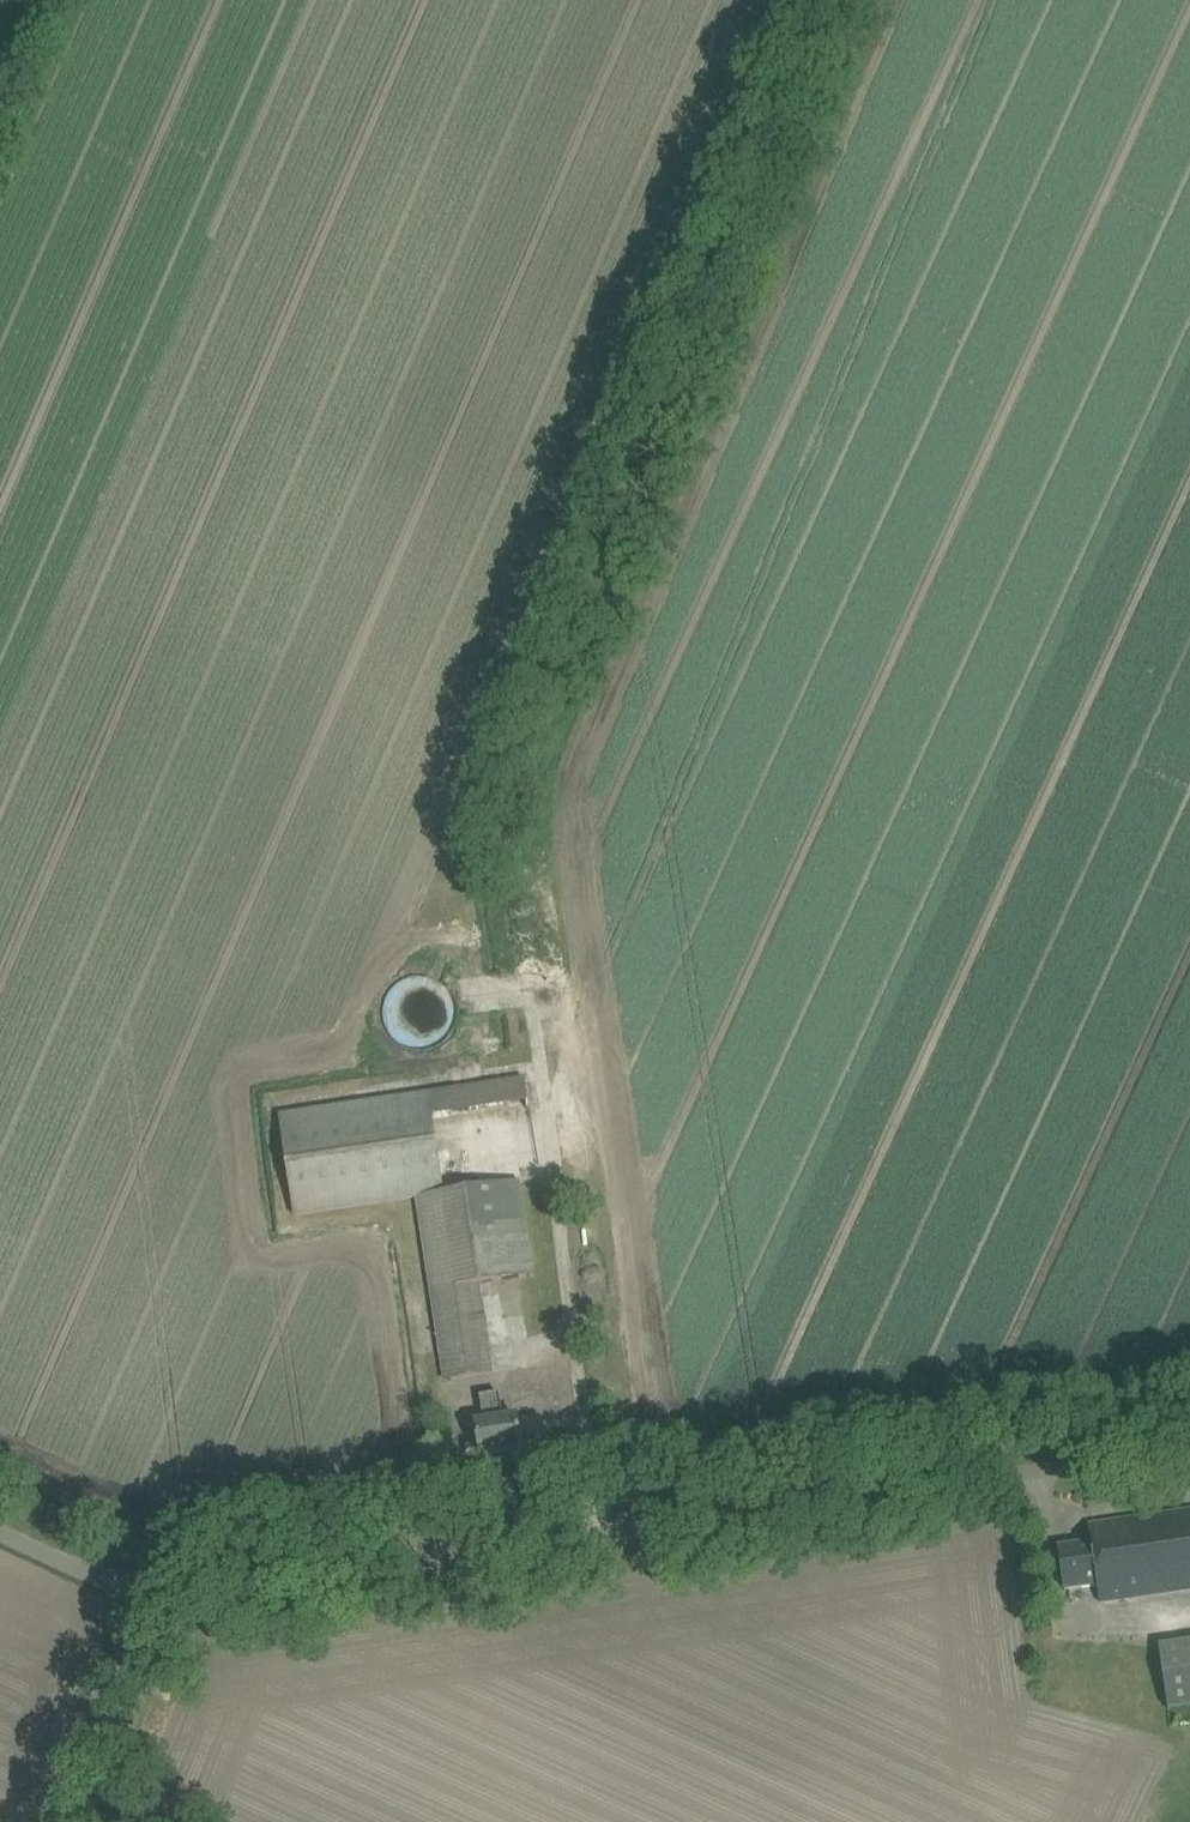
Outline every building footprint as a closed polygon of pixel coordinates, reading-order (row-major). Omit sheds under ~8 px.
[(456,992),(409,965),(374,1025),(424,1055),(434,1038),(445,1045),(461,1018),(446,1009),(456,992)] [(280,1116),(295,1215),(443,1192),(431,1121),(528,1107),(524,1079),(280,1116)] [(521,1181),(489,1186),(417,1197),(445,1382),(493,1375),(479,1285),(535,1276),(521,1181)] [(475,1425),(476,1431),(480,1453),(516,1447),(517,1453),(545,1449),(540,1419),(518,1423),(517,1418),(503,1421),(499,1395),(480,1398),(484,1424),(475,1425)] [(1062,1571),(1066,1592),(1100,1587),(1102,1604),(1189,1591),(1189,1509),(1090,1525),(1093,1542),(1059,1547),(1062,1571)] [(1169,1710),(1189,1707),(1189,1642),(1160,1647),(1169,1710)]
